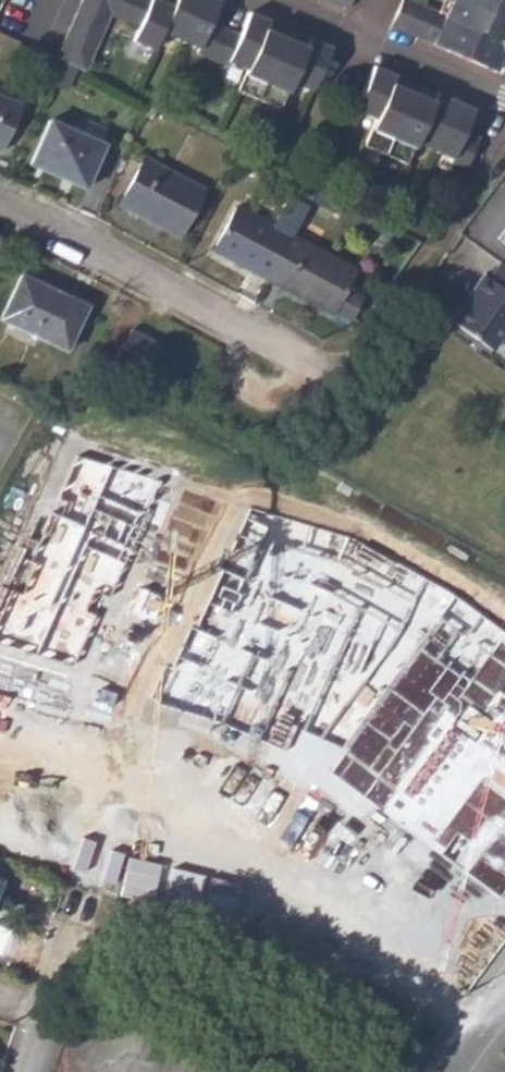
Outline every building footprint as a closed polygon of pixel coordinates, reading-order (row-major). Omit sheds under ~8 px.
[(326,50),(291,35),(281,55),(271,51),(280,30),(245,15),(238,35),(209,22),(216,1),(213,0),(173,0),(171,5),(158,0),(79,0),(54,58),(81,69),(106,14),(133,26),(128,41),(150,52),(158,34),(195,49),(194,54),(223,67),(225,64),(240,70),(233,90),(275,109),(286,85),(308,93),(326,50)] [(345,8),(349,0),(326,0),(345,8)] [(450,3),(444,17),(437,14),(406,0),(402,0),(389,29),(503,77),(504,73),(504,0),(452,0),(451,1),(450,3)] [(444,17),(450,3),(444,0),(443,0),(437,14),(444,17)] [(466,171),(478,140),(462,134),(471,113),(420,91),(410,112),(398,107),(407,85),(371,70),(352,114),(374,122),(363,148),(406,166),(415,145),(451,160),(449,164),(466,171)] [(20,105),(0,96),(0,150),(20,105)] [(48,121),(31,160),(54,169),(51,175),(82,189),(102,145),(48,121)] [(116,205),(178,237),(203,190),(141,158),(116,205)] [(28,165),(51,175),(54,169),(31,160),(28,165)] [(345,207),(315,191),(309,203),(339,218),(345,207)] [(211,250),(268,280),(290,237),(234,207),(211,250)] [(495,237),(504,245),(504,224),(495,237)] [(268,280),(297,296),(299,291),(331,309),(349,319),(361,299),(343,288),(352,271),(290,237),(268,280)] [(498,259),(485,276),(480,271),(468,288),(474,291),(465,303),(463,301),(449,321),(489,349),(504,327),(504,264),(498,259)] [(84,311),(55,297),(57,293),(19,274),(0,315),(0,320),(66,351),(84,311)] [(297,296),(328,313),(331,309),(299,291),(297,296)] [(55,297),(84,311),(86,307),(57,293),(55,297)] [(129,329),(108,367),(140,384),(160,347),(129,329)] [(29,803),(12,848),(75,871),(91,825),(29,803)] [(13,809),(0,805),(0,846),(13,809)] [(177,921),(138,894),(129,908),(168,934),(177,921)]
